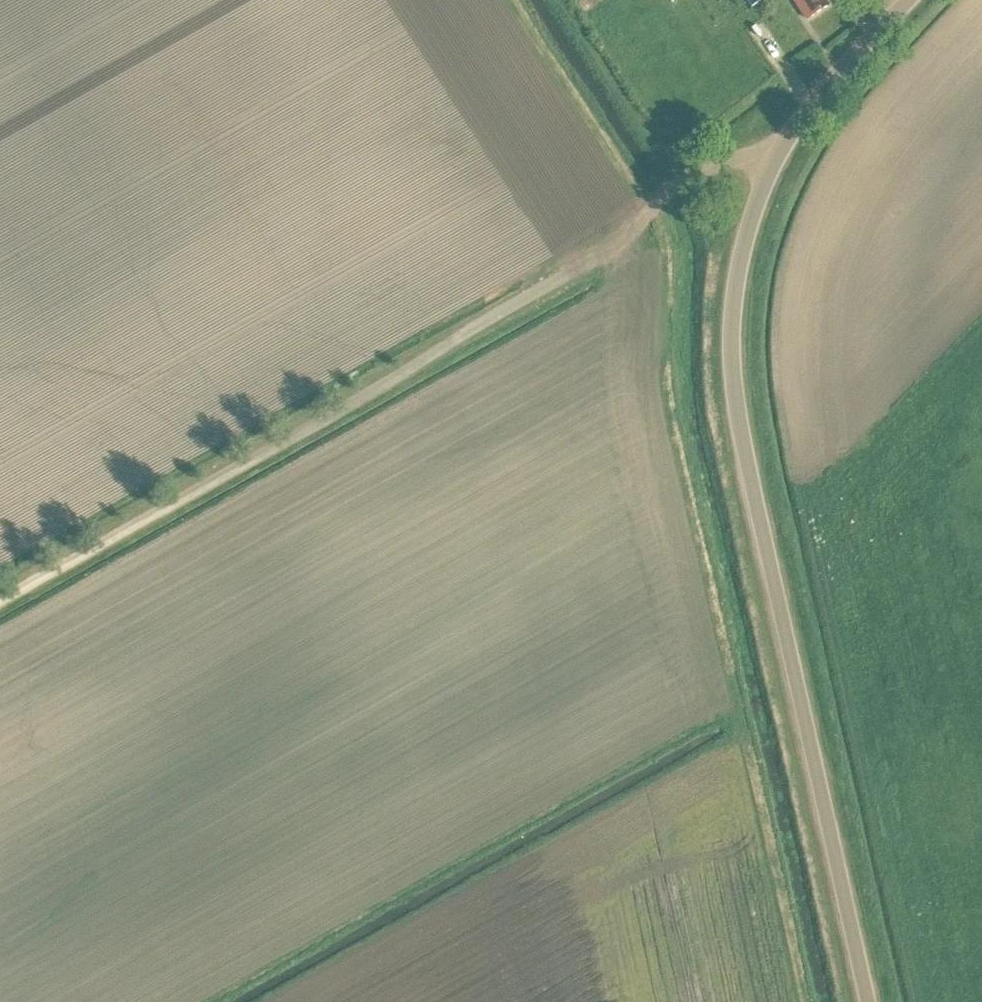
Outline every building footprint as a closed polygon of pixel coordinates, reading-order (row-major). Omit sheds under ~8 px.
[(765,0),(746,0),(751,9),(765,0)] [(828,0),(795,0),(808,19),(827,7),(825,1),(828,0)]
